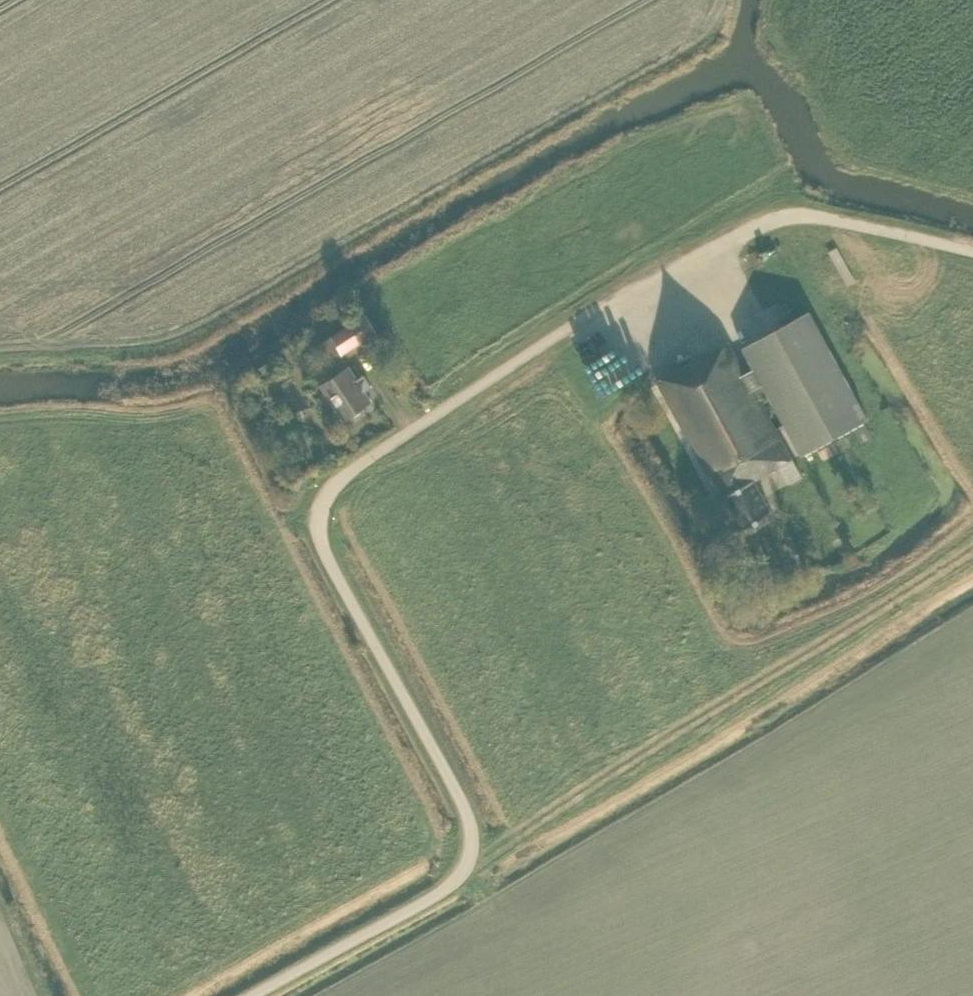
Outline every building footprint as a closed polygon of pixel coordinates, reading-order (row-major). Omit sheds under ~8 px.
[(869,419),(811,311),(744,348),(755,368),(746,373),(729,342),(657,381),(708,474),(713,472),(744,528),(772,512),(755,480),(793,459),(760,399),(769,394),(802,456),(869,419)] [(330,338),(340,357),(375,334),(365,316),(330,338)] [(370,402),(364,393),(372,387),(364,375),(356,380),(348,368),(320,386),(342,420),(370,402)] [(861,442),(872,436),(866,424),(855,431),(861,442)] [(823,460),(834,454),(829,445),(819,451),(823,460)]
